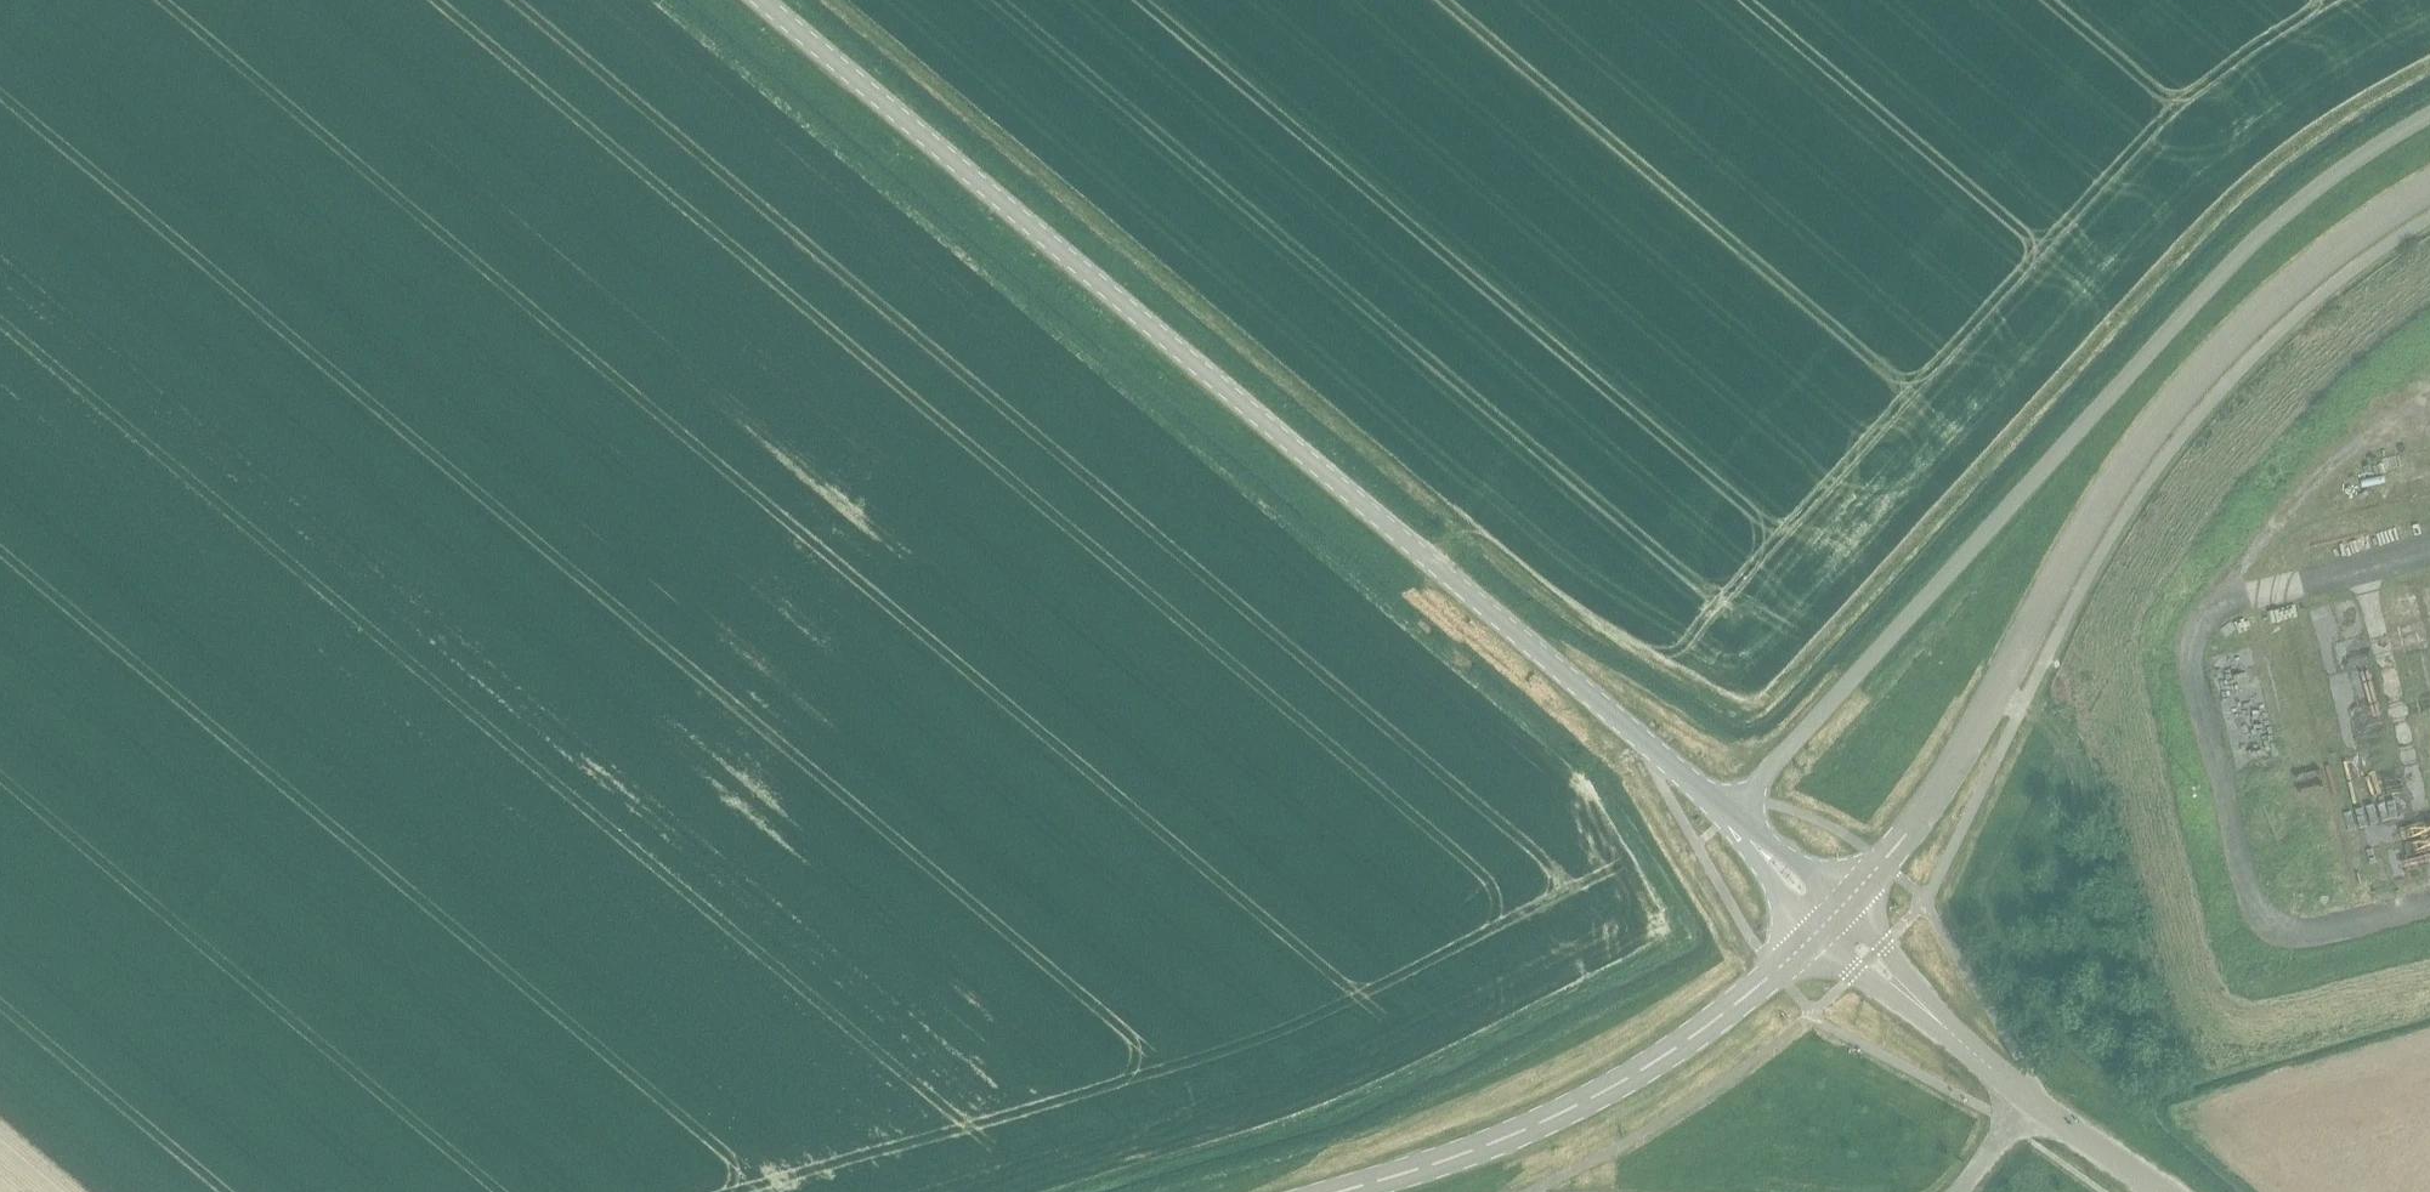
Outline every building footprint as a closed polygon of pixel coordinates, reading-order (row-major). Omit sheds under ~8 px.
[(2429,623),(2429,571),(2412,571),(2414,623),(2429,623)] [(2387,594),(2392,614),(2405,611),(2400,591),(2387,594)] [(2392,801),(2391,816),(2417,816),(2417,801),(2392,801)]
